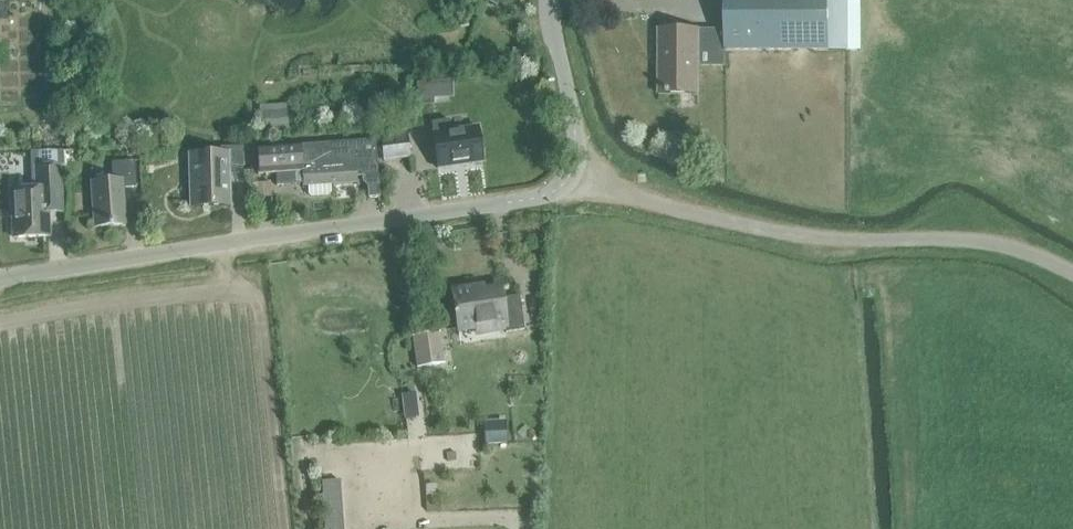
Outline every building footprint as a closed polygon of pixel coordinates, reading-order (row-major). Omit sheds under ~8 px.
[(700,30),(700,29),(659,29),(659,95),(699,95),(699,66),(726,66),(726,50),(829,50),(829,0),(726,0),(726,30),(700,30)] [(789,61),(781,61),(781,71),(789,71),(789,61)] [(453,97),(452,80),(416,82),(417,104),(434,103),(434,98),(453,97)] [(259,112),(261,132),(288,129),(286,109),(259,112)] [(430,122),(437,169),(484,162),(478,124),(452,128),(450,119),(430,122)] [(380,136),(384,162),(410,158),(406,132),(380,136)] [(251,148),(248,149),(248,158),(255,160),(257,173),(304,169),(304,185),(356,182),(355,177),(378,176),(376,141),(327,143),(253,149),(251,148)] [(227,173),(242,173),(241,146),(219,147),(219,154),(189,154),(190,205),(228,204),(227,173)] [(61,152),(53,152),(54,167),(62,167),(61,152)] [(127,227),(125,190),(138,189),(136,163),(113,164),(114,182),(93,184),(96,229),(127,227)] [(48,200),(63,199),(62,168),(37,169),(37,186),(29,186),(29,191),(13,192),(15,240),(50,238),(48,200)] [(252,186),(253,197),(270,196),(270,185),(252,186)] [(378,187),(367,188),(368,199),(379,198),(378,187)] [(477,335),(506,331),(506,333),(522,330),(519,296),(501,299),(500,291),(473,295),(473,289),(453,292),(459,332),(476,330),(477,335)] [(444,364),(438,332),(411,337),(416,368),(444,364)] [(506,426),(484,427),(485,445),(507,444),(506,426)]
